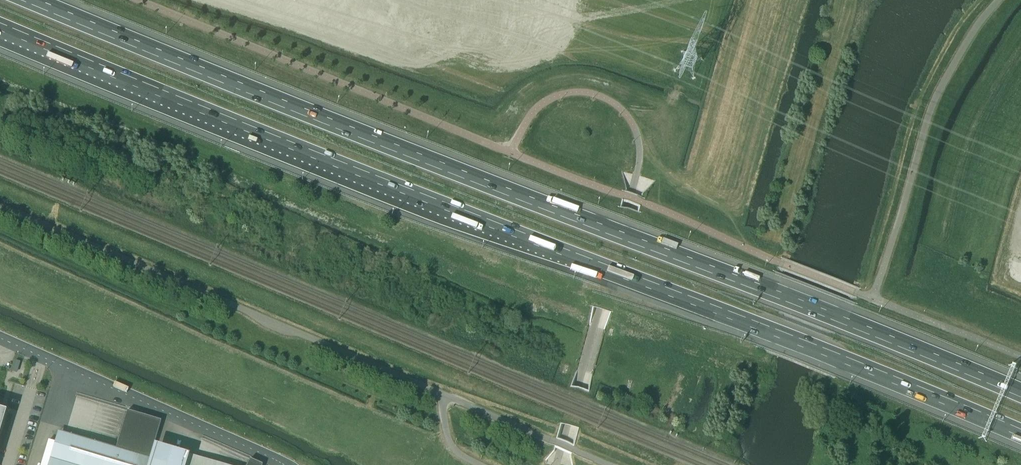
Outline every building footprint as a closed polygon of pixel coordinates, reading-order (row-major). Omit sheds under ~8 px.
[(184,460),(174,457),(175,454),(166,451),(165,454),(156,451),(153,459),(150,458),(161,421),(127,411),(116,448),(65,433),(62,432),(52,464),(183,464),(184,460)]
